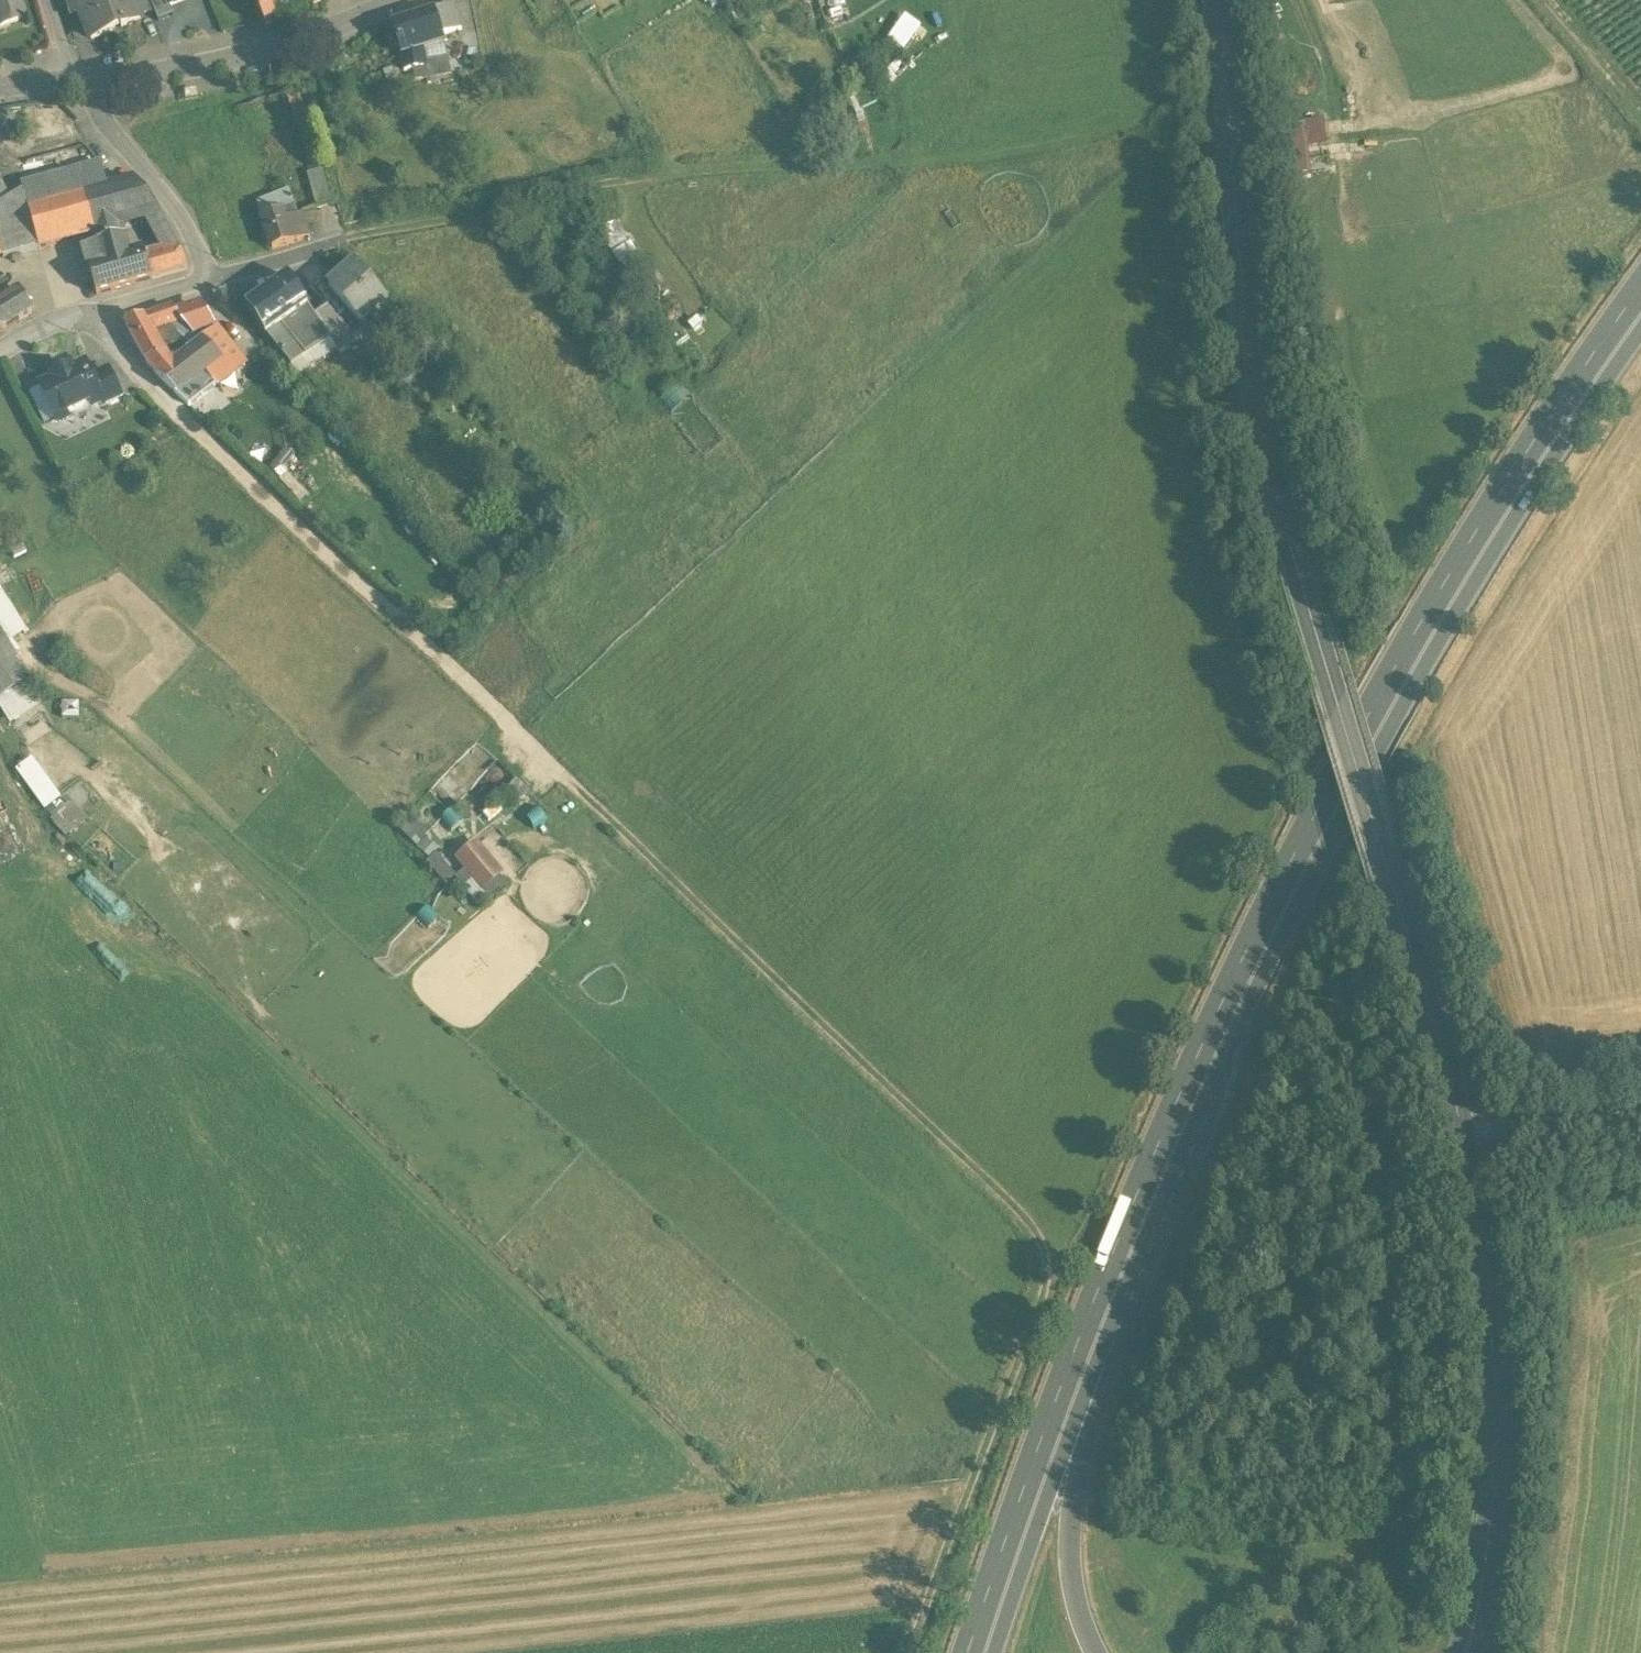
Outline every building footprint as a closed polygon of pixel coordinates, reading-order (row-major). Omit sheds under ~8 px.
[(26,17),(19,0),(0,0),(0,26),(26,17)] [(77,0),(64,0),(69,14),(81,10),(77,0)] [(81,10),(86,23),(85,24),(91,38),(120,26),(121,27),(140,20),(139,16),(132,0),(77,0),(81,10)] [(146,0),(132,0),(139,16),(151,11),(146,0)] [(163,7),(161,0),(150,0),(158,21),(173,14),(169,5),(163,7)] [(265,23),(288,13),(282,0),(255,0),(265,23)] [(288,13),(318,0),(282,0),(288,13)] [(452,4),(433,10),(441,34),(460,28),(452,4)] [(433,10),(394,23),(404,71),(424,67),(425,67),(424,60),(447,56),(444,41),(441,34),(433,10)] [(905,51),(924,26),(908,14),(889,39),(905,51)] [(447,56),(424,60),(425,67),(424,67),(426,78),(451,73),(447,56)] [(1313,194),(1306,147),(1292,149),(1299,196),(1313,194)] [(100,164),(21,185),(23,192),(28,210),(107,189),(100,164)] [(324,166),(310,170),(320,205),(334,201),(324,166)] [(159,211),(136,181),(107,189),(118,223),(146,216),(160,213),(159,211)] [(9,200),(0,184),(0,205),(9,200)] [(107,189),(28,210),(39,248),(95,232),(118,226),(118,223),(107,189)] [(289,189),(273,196),(279,211),(292,206),(295,205),(289,189)] [(9,200),(0,205),(0,253),(3,258),(39,248),(28,210),(23,192),(9,200)] [(279,211),(262,217),(272,248),(303,239),(295,215),(292,206),(279,211)] [(180,250),(160,213),(146,216),(166,253),(180,250)] [(309,237),(302,213),(295,215),(303,239),(309,237)] [(118,226),(95,232),(99,244),(122,238),(118,226)] [(99,244),(83,249),(96,294),(150,279),(144,260),(143,254),(128,258),(122,238),(99,244)] [(166,253),(144,260),(150,279),(188,268),(180,250),(166,253)] [(400,314),(355,264),(329,287),(361,323),(371,314),(384,329),(400,314)] [(314,314),(288,276),(246,307),(266,335),(266,336),(299,375),(337,349),(314,314)] [(226,289),(214,295),(218,305),(230,300),(226,289)] [(21,291),(7,299),(19,319),(33,310),(21,291)] [(7,299),(0,303),(0,317),(6,327),(19,319),(7,299)] [(355,336),(328,305),(314,314),(337,349),(340,353),(359,340),(355,336)] [(200,306),(176,312),(195,331),(210,323),(200,306)] [(173,307),(158,312),(167,324),(171,323),(195,349),(205,341),(195,331),(176,312),(173,307)] [(158,312),(143,318),(150,329),(167,324),(158,312)] [(150,329),(143,318),(125,324),(146,361),(158,377),(171,367),(150,329)] [(391,354),(366,326),(355,336),(359,340),(380,363),(391,354)] [(217,386),(246,363),(221,331),(205,341),(222,359),(205,371),(217,386)] [(222,359),(205,341),(195,349),(190,353),(204,372),(205,371),(222,359)] [(204,372),(190,353),(177,363),(191,382),(204,372)] [(171,367),(158,377),(176,394),(191,382),(177,363),(171,367)] [(70,368),(52,376),(54,380),(41,387),(55,417),(56,419),(62,421),(70,418),(72,412),(100,399),(101,398),(92,378),(85,365),(72,372),(70,368)] [(121,396),(109,370),(92,378),(101,398),(100,399),(103,405),(121,396)] [(44,422),(55,417),(41,387),(40,384),(29,389),(44,422)] [(0,632),(0,703),(11,720),(42,701),(0,632)] [(48,811),(65,798),(33,757),(17,770),(48,811)] [(544,811),(532,800),(521,811),(534,822),(544,811)] [(54,819),(69,835),(88,818),(73,802),(54,819)] [(439,852),(420,836),(410,848),(429,864),(439,852)] [(520,891),(492,858),(472,875),(500,907),(520,891)]
